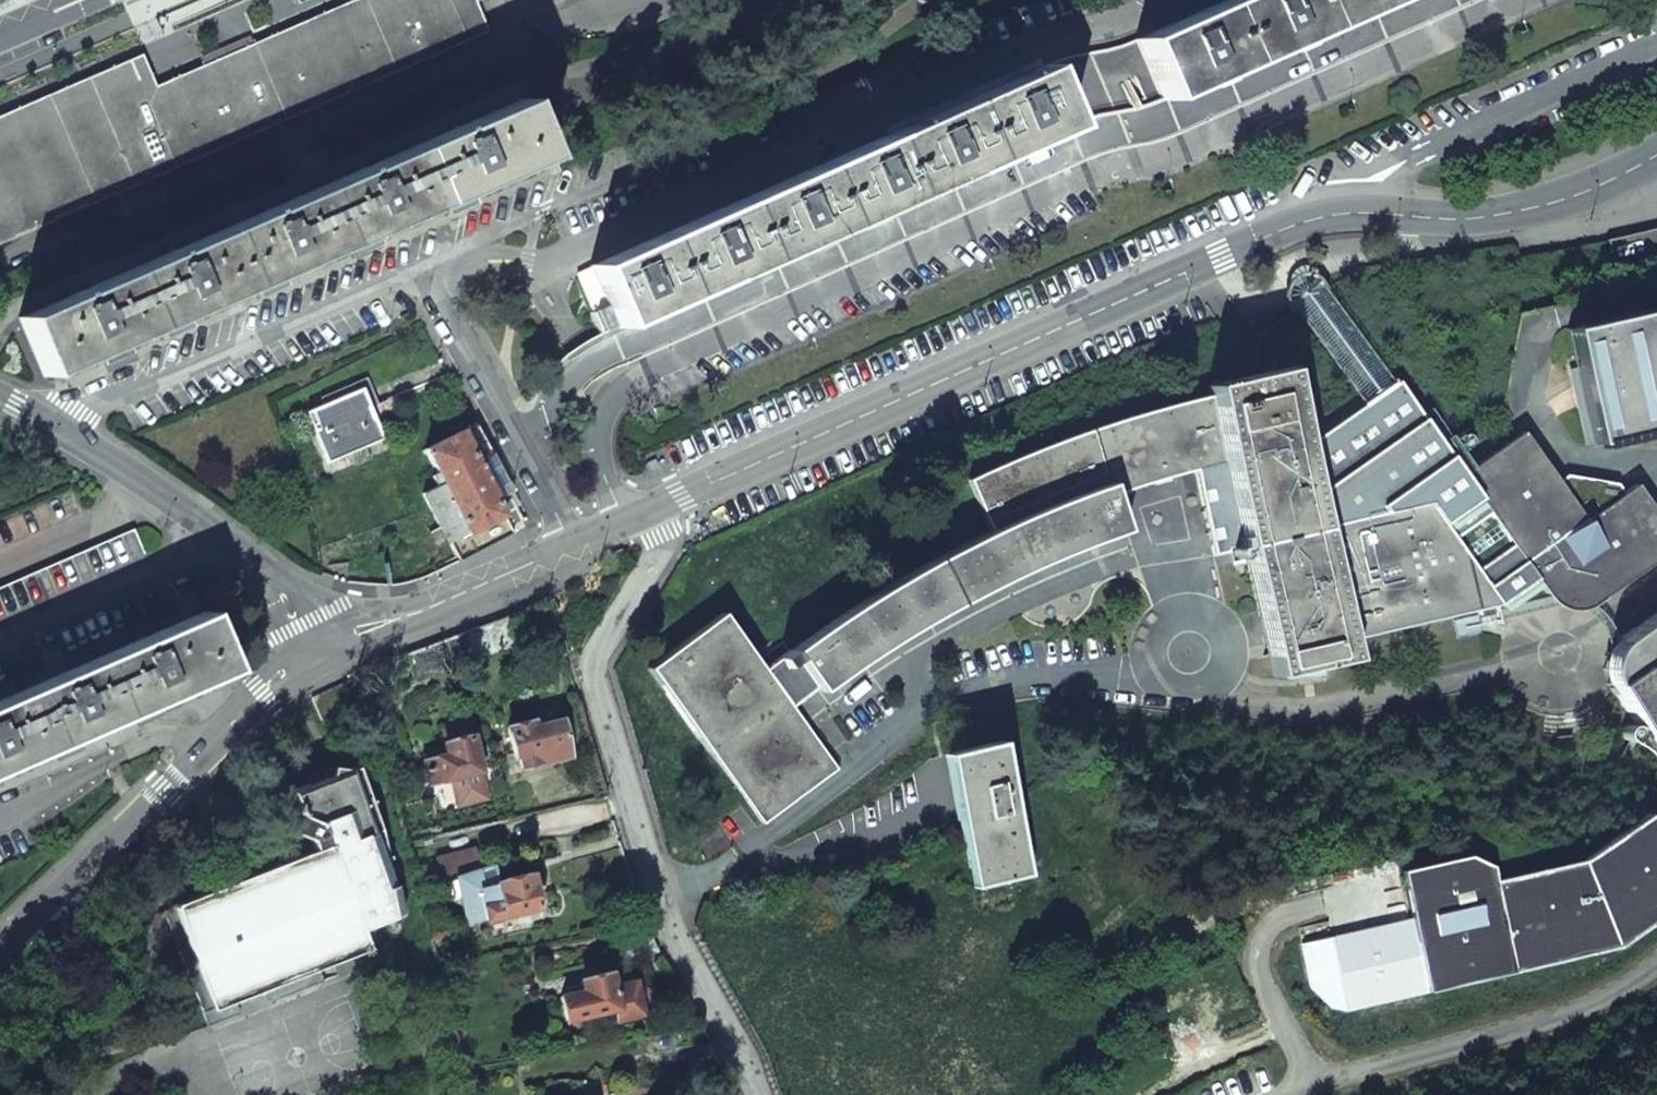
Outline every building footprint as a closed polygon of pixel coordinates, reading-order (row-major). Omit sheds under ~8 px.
[(290,22),(240,43),(203,58),(150,80),(140,51),(0,109),(0,242),(322,101),(486,30),(473,1),(475,0),(344,0),(290,22)] [(1162,101),(1391,0),(1226,0),(1135,40),(1162,101)] [(608,306),(617,328),(1067,128),(1041,67),(590,267),(608,306)] [(17,318),(43,378),(104,351),(108,359),(128,351),(124,343),(166,325),(169,332),(188,324),(185,316),(260,283),(264,291),(283,283),(280,275),(355,242),(358,250),(378,242),(374,234),(449,201),(452,209),(472,201),(469,193),(543,160),(518,100),(17,318)] [(1566,330),(1593,443),(1656,428),(1656,309),(1566,330)] [(1285,370),(1290,392),(1302,389),(1300,381),(1305,380),(1303,365),(1285,370)] [(1285,368),(1206,386),(1208,396),(1224,462),(1242,543),(1246,557),(1274,676),(1302,670),(1303,676),(1325,674),(1323,665),(1352,658),(1347,638),(1321,526),(1321,524),(1303,446),(1290,392),(1285,370),(1285,368)] [(1376,393),(1303,446),(1321,524),(1321,526),(1426,503),(1496,604),(1501,601),(1502,602),(1515,593),(1515,592),(1520,589),(1521,590),(1534,581),(1534,580),(1536,578),(1475,491),(1463,473),(1465,471),(1398,377),(1390,383),(1376,393)] [(1086,431),(967,480),(991,531),(1109,483),(1113,494),(1116,493),(1224,462),(1208,396),(1086,431)] [(321,448),(342,499),(398,475),(376,424),(321,448)] [(422,494),(448,544),(503,516),(496,501),(513,491),(475,425),(460,433),(460,432),(424,450),(436,474),(431,477),(436,487),(422,494)] [(1466,447),(1477,439),(1469,428),(1458,436),(1466,447)] [(1536,578),(1541,586),(1547,595),(1558,604),(1566,607),(1575,609),(1587,607),(1597,602),(1656,560),(1656,513),(1637,484),(1625,493),(1619,483),(1568,474),(1559,480),(1524,431),(1465,471),(1463,473),(1475,491),(1536,578)] [(833,619),(789,652),(816,687),(819,691),(893,641),(974,595),(1046,562),(1126,531),(1113,494),(1109,483),(991,531),(938,556),(884,588),(833,619)] [(1496,604),(1426,503),(1321,526),(1347,638),(1351,637),(1347,623),(1407,610),(1410,624),(1476,609),(1494,605),(1496,604)] [(0,591),(0,617),(143,555),(134,533),(0,591)] [(1228,546),(1231,560),(1246,557),(1242,543),(1228,546)] [(1457,638),(1480,633),(1482,633),(1480,623),(1498,619),(1494,605),(1476,609),(1477,613),(1453,619),(1457,638)] [(1407,610),(1347,623),(1351,637),(1410,624),(1407,610)] [(1628,633),(1627,632),(1616,641),(1609,650),(1607,655),(1605,666),(1605,672),(1606,678),(1608,683),(1615,695),(1616,695),(1656,754),(1656,611),(1628,633)] [(0,700),(0,771),(54,747),(57,755),(77,747),(73,739),(134,712),(137,720),(157,712),(154,704),(229,671),(203,612),(0,700)] [(721,613),(647,669),(763,821),(837,768),(790,705),(757,660),(721,613)] [(757,660),(790,705),(797,701),(798,702),(810,693),(810,692),(816,687),(789,652),(782,643),(757,660)] [(521,769),(567,757),(564,744),(558,721),(531,728),(529,721),(507,727),(514,756),(518,755),(521,769)] [(443,744),(442,744),(445,756),(423,762),(429,784),(450,779),(457,806),(485,799),(476,763),(469,737),(468,737),(464,724),(439,731),(443,744)] [(1624,730),(1624,732),(1623,734),(1624,738),(1625,740),(1629,742),(1632,742),(1635,741),(1638,738),(1639,735),(1639,731),(1636,727),(1634,726),(1630,725),(1626,727),(1624,730)] [(483,761),(477,739),(470,741),(476,763),(483,761)] [(998,741),(943,755),(974,888),(1029,874),(998,741)] [(171,907),(162,911),(167,926),(206,1027),(234,1016),(229,1004),(263,991),(268,1003),(321,982),(317,970),(368,950),(361,931),(402,915),(380,829),(355,765),(288,791),(292,803),(289,811),(277,816),(282,830),(306,841),(311,851),(171,905),(171,907)] [(1464,860),(1398,876),(1409,923),(1301,949),(1311,993),(1332,1013),(1340,1015),(1345,1014),(1345,1017),(1618,952),(1656,924),(1656,834),(1645,818),(1578,865),(1578,864),(1491,884),(1487,870),(1464,860)] [(457,879),(479,873),(479,871),(473,848),(436,859),(446,882),(457,880),(457,879)] [(150,854),(138,859),(141,866),(153,861),(150,854)] [(479,873),(483,890),(496,887),(495,884),(497,883),(492,867),(479,871),(479,873)] [(486,920),(537,908),(528,875),(497,883),(495,884),(496,887),(483,890),(479,873),(457,879),(457,880),(461,896),(466,917),(474,922),(486,919),(486,920)] [(446,882),(451,899),(461,896),(457,880),(446,882)] [(611,992),(607,974),(579,981),(583,993),(560,998),(566,1020),(614,1008),(617,1021),(641,1015),(634,986),(611,992)]
